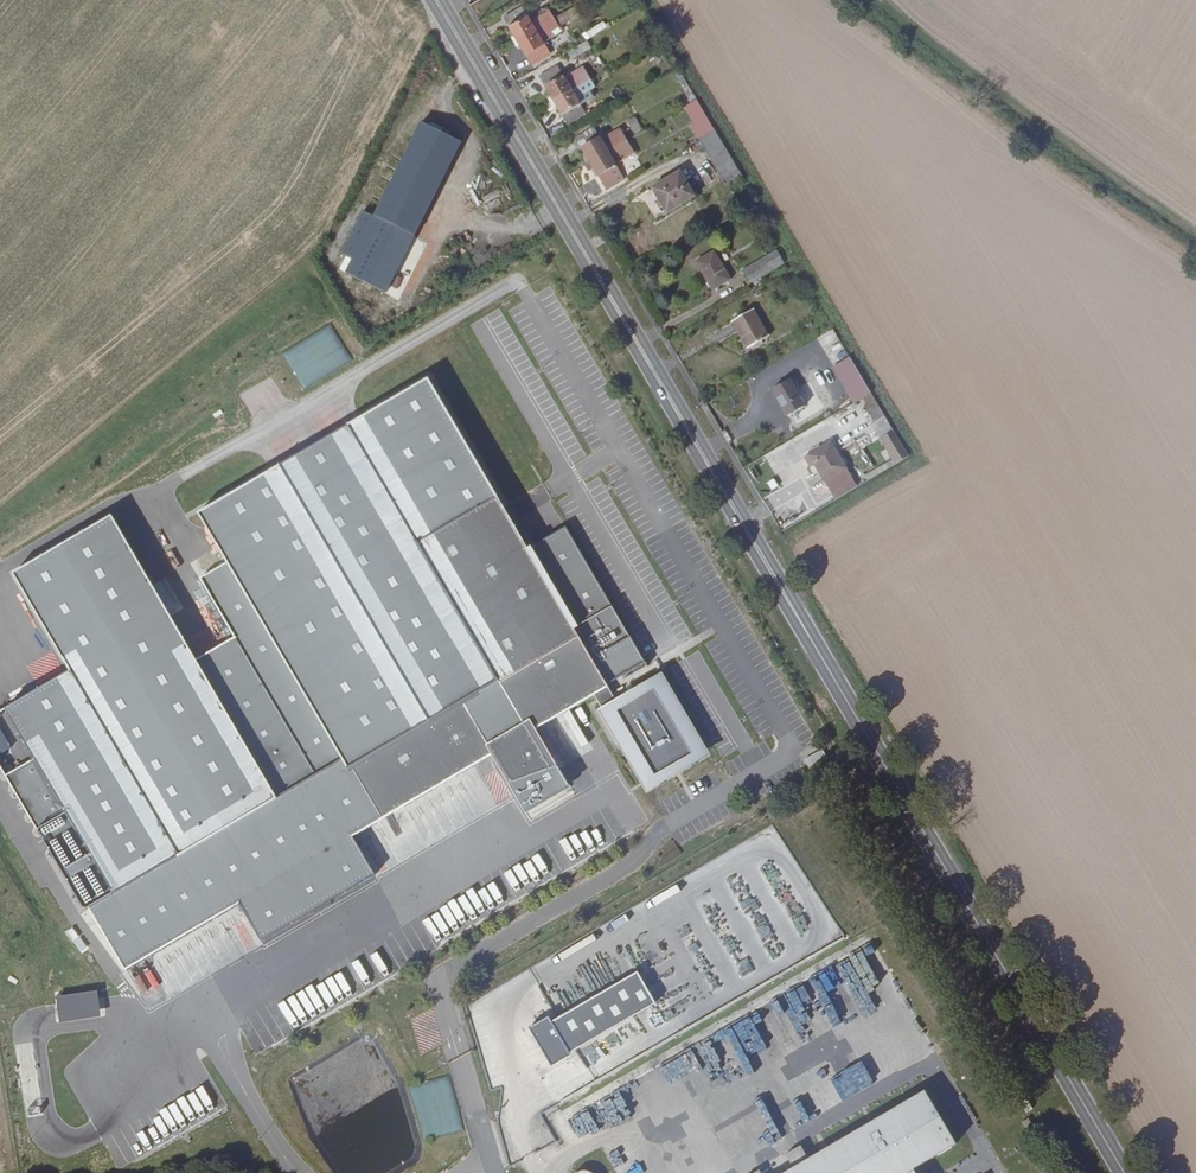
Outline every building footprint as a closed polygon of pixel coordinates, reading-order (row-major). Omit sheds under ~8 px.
[(517,40),(536,29),(531,21),(522,6),(504,17),(517,40)] [(536,29),(554,18),(549,11),(531,21),(536,29)] [(532,65),(550,54),(543,42),(561,31),(557,23),(568,17),(564,12),(554,18),(536,29),(517,40),(532,65)] [(586,37),(606,28),(604,23),(584,31),(586,37)] [(554,101),(590,80),(583,67),(565,78),(558,66),(539,77),(554,101)] [(590,80),(554,101),(568,125),(586,114),(576,98),(594,87),(590,80)] [(691,103),(697,100),(689,86),(683,89),(691,103)] [(704,137),(715,131),(714,128),(697,100),(691,103),(685,106),(704,137)] [(635,136),(643,131),(635,117),(627,121),(635,136)] [(421,121),(373,217),(415,237),(463,142),(421,121)] [(590,162),(627,141),(620,129),(602,140),(594,127),(575,138),(590,162)] [(727,187),(743,177),(715,131),(704,137),(699,140),(727,187)] [(606,190),(624,180),(615,164),(633,152),(627,141),(590,162),(606,190)] [(680,172),(652,188),(659,200),(656,202),(663,215),(694,197),(680,172)] [(731,280),(714,251),(695,262),(712,291),(731,280)] [(750,284),(784,264),(776,251),(742,271),(750,284)] [(753,310),(732,322),(747,349),(769,337),(753,310)] [(282,350),(301,387),(350,363),(332,326),(282,350)] [(863,398),(871,393),(850,357),(834,367),(855,403),(863,398)] [(381,817),(489,753),(491,756),(507,783),(557,765),(535,730),(533,726),(592,692),(593,695),(600,706),(596,708),(616,742),(629,737),(652,777),(693,752),(675,720),(687,714),(661,670),(614,698),(426,376),(197,513),(230,568),(381,817)] [(788,417),(793,414),(798,422),(813,413),(808,405),(805,407),(789,381),(773,390),(788,417)] [(876,421),(884,416),(871,393),(863,398),(870,409),(869,410),(876,421)] [(909,457),(894,431),(881,438),(896,464),(909,457)] [(831,493),(853,480),(831,443),(809,456),(815,466),(831,493)] [(810,469),(815,466),(809,456),(805,458),(810,469)] [(793,511),(812,500),(801,480),(765,500),(772,511),(787,502),(793,511)] [(836,500),(858,487),(853,480),(831,493),(836,500)] [(174,525),(182,519),(167,498),(159,503),(174,525)] [(230,568),(203,581),(234,640),(198,663),(110,515),(13,575),(66,673),(0,714),(0,765),(126,975),(239,903),(263,944),(376,876),(351,835),(383,820),(230,568)] [(579,704),(593,695),(592,692),(533,726),(535,730),(579,704)] [(644,791),(710,753),(687,714),(675,720),(693,752),(652,777),(629,737),(616,742),(644,791)] [(830,736),(824,727),(819,730),(825,739),(830,736)] [(822,749),(803,758),(809,769),(828,760),(822,749)] [(383,820),(491,756),(489,753),(381,817),(383,820)] [(560,866),(566,862),(557,848),(551,852),(560,866)] [(533,881),(539,878),(526,858),(521,862),(533,881)] [(72,943),(80,938),(73,927),(64,933),(72,943)] [(864,949),(881,980),(888,976),(870,945),(864,949)] [(658,971),(662,978),(674,971),(671,964),(658,971)] [(656,1004),(639,972),(533,1029),(552,1065),(656,1004)] [(688,985),(673,995),(682,1007),(696,997),(688,985)] [(60,1022),(100,1017),(97,991),(56,996),(60,1022)] [(424,1140),(462,1130),(447,1076),(409,1087),(424,1140)] [(912,1171),(956,1144),(925,1091),(785,1172),(913,1172),(912,1171)]
